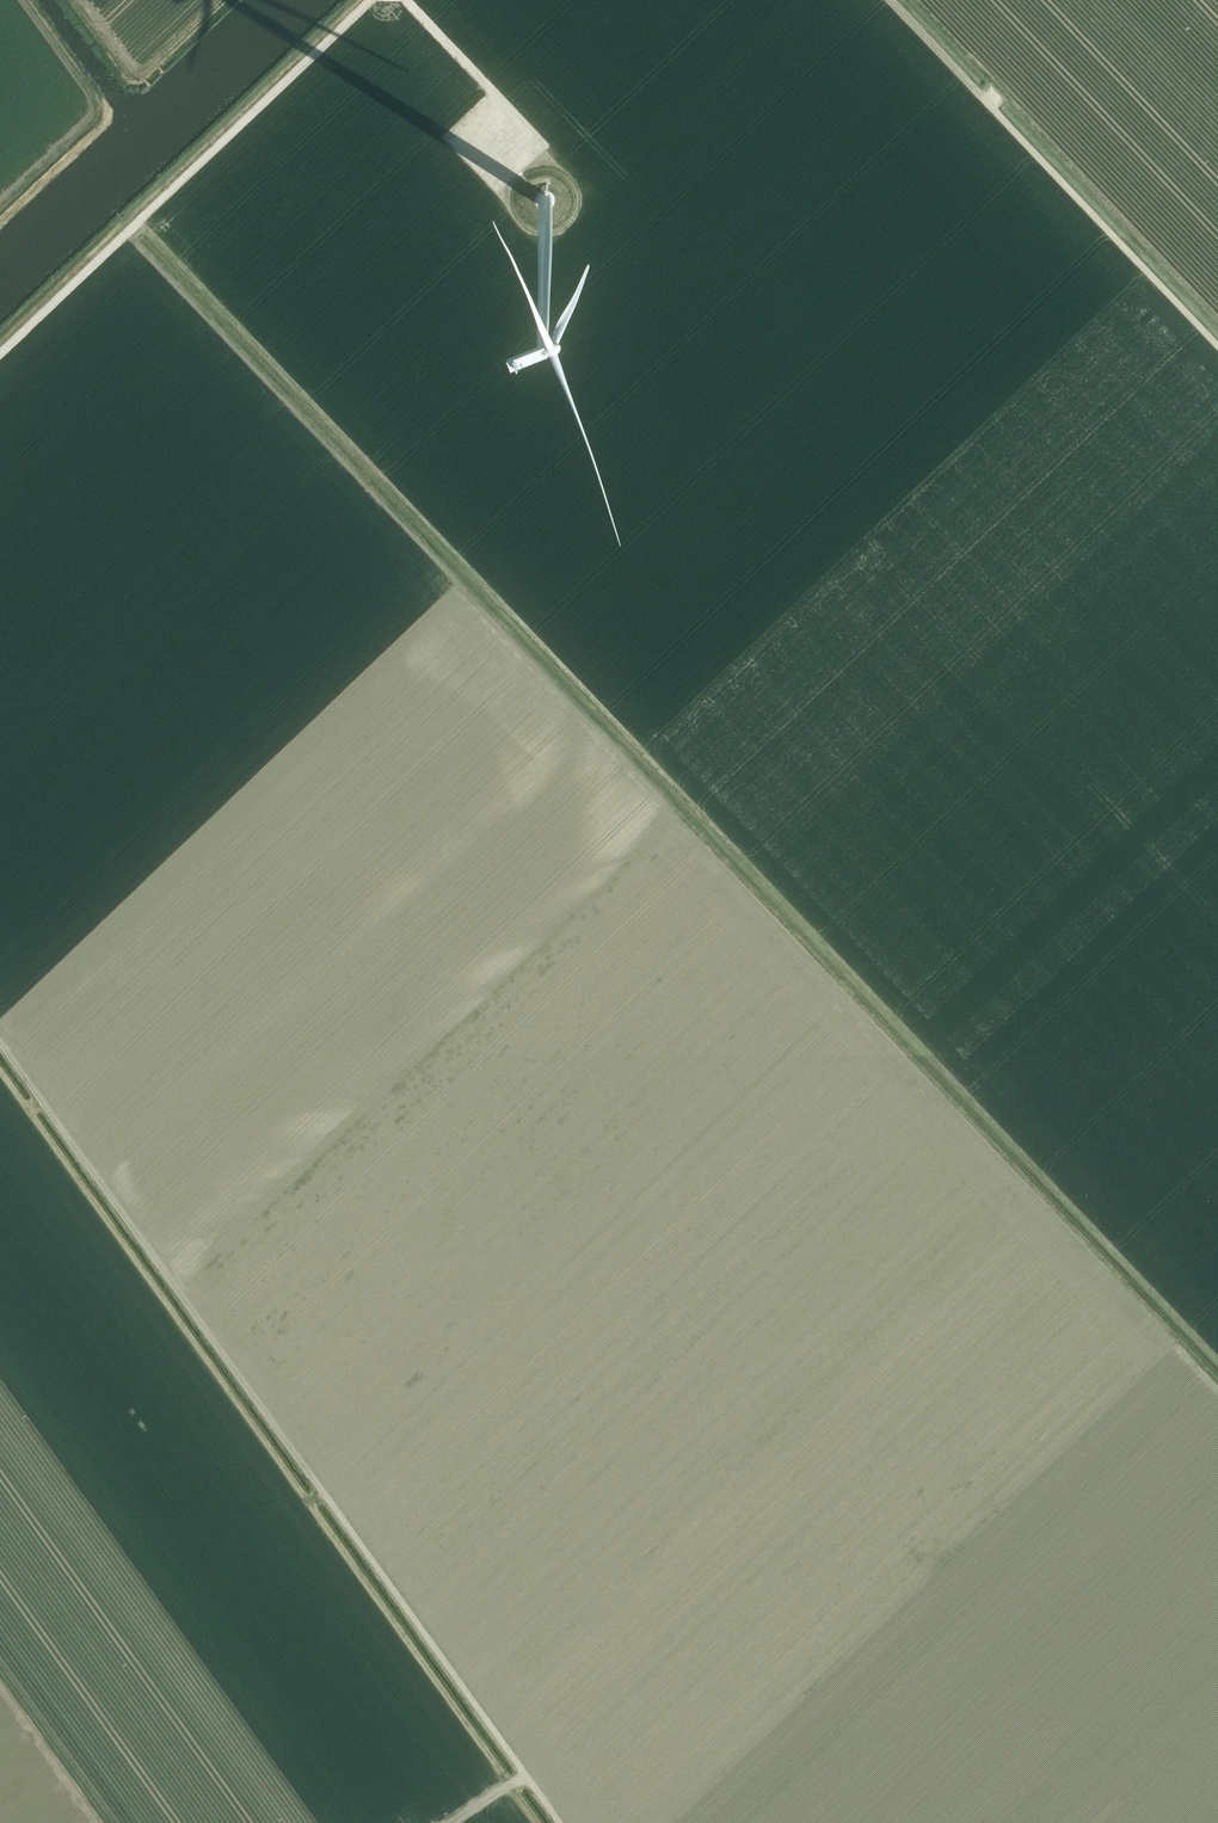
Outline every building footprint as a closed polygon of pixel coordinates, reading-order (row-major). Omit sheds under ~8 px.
[(538,200),(538,201),(538,202),(538,203),(539,204),(539,205),(540,206),(541,207),(542,207),(543,208),(544,208),(545,208),(546,208),(547,208),(548,207),(549,207),(550,206),(551,205),(551,204),(552,203),(552,202),(552,201),(552,200),(552,199),(551,198),(551,197),(550,196),(549,195),(548,194),(547,194),(546,194),(545,194),(544,194),(543,194),(542,194),(541,195),(540,196),(539,197),(539,198),(538,199),(538,200)]
